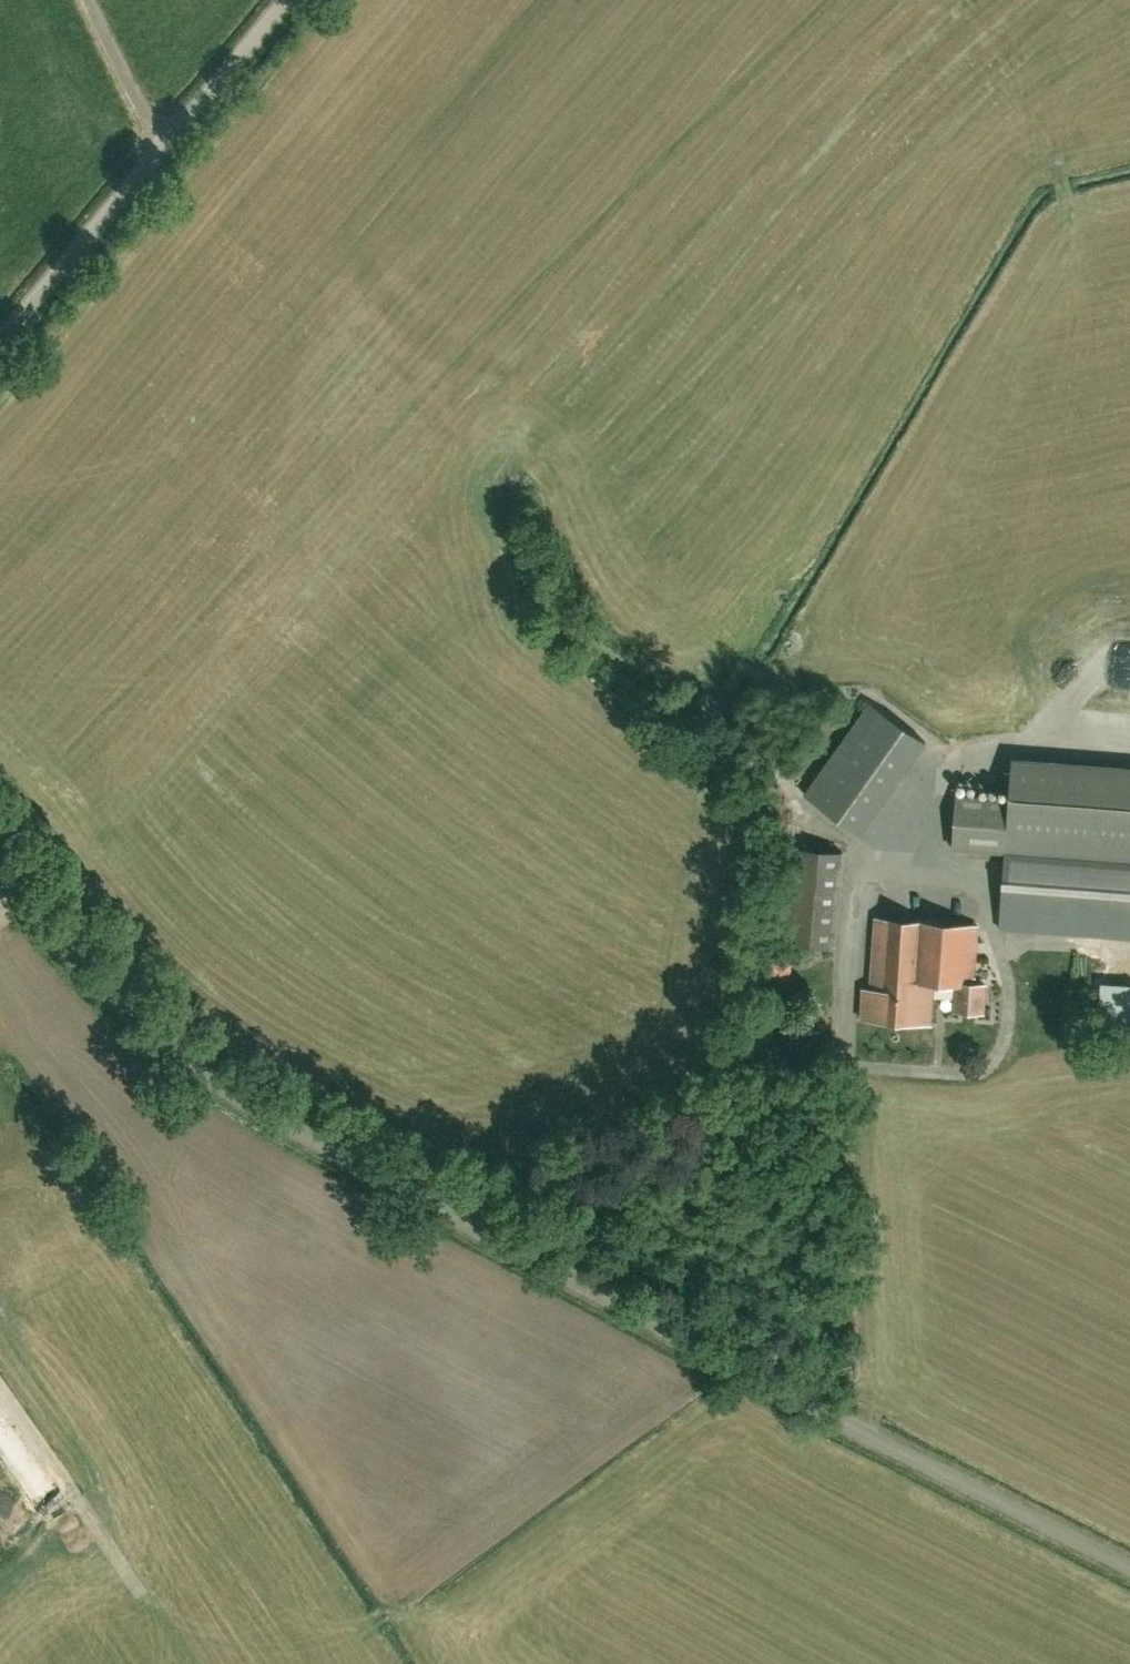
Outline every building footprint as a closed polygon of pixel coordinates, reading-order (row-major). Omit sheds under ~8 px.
[(867,704),(803,796),(859,835),(923,743),(867,704)] [(1012,764),(1010,799),(958,795),(954,848),(1006,852),(1001,927),(1129,936),(1129,772),(1012,764)] [(841,854),(786,849),(778,943),(834,948),(841,854)] [(932,1022),(934,981),(957,982),(955,1008),(984,1010),(986,982),(975,981),(978,924),(875,918),(872,989),(864,989),(863,1018),(932,1022)]
